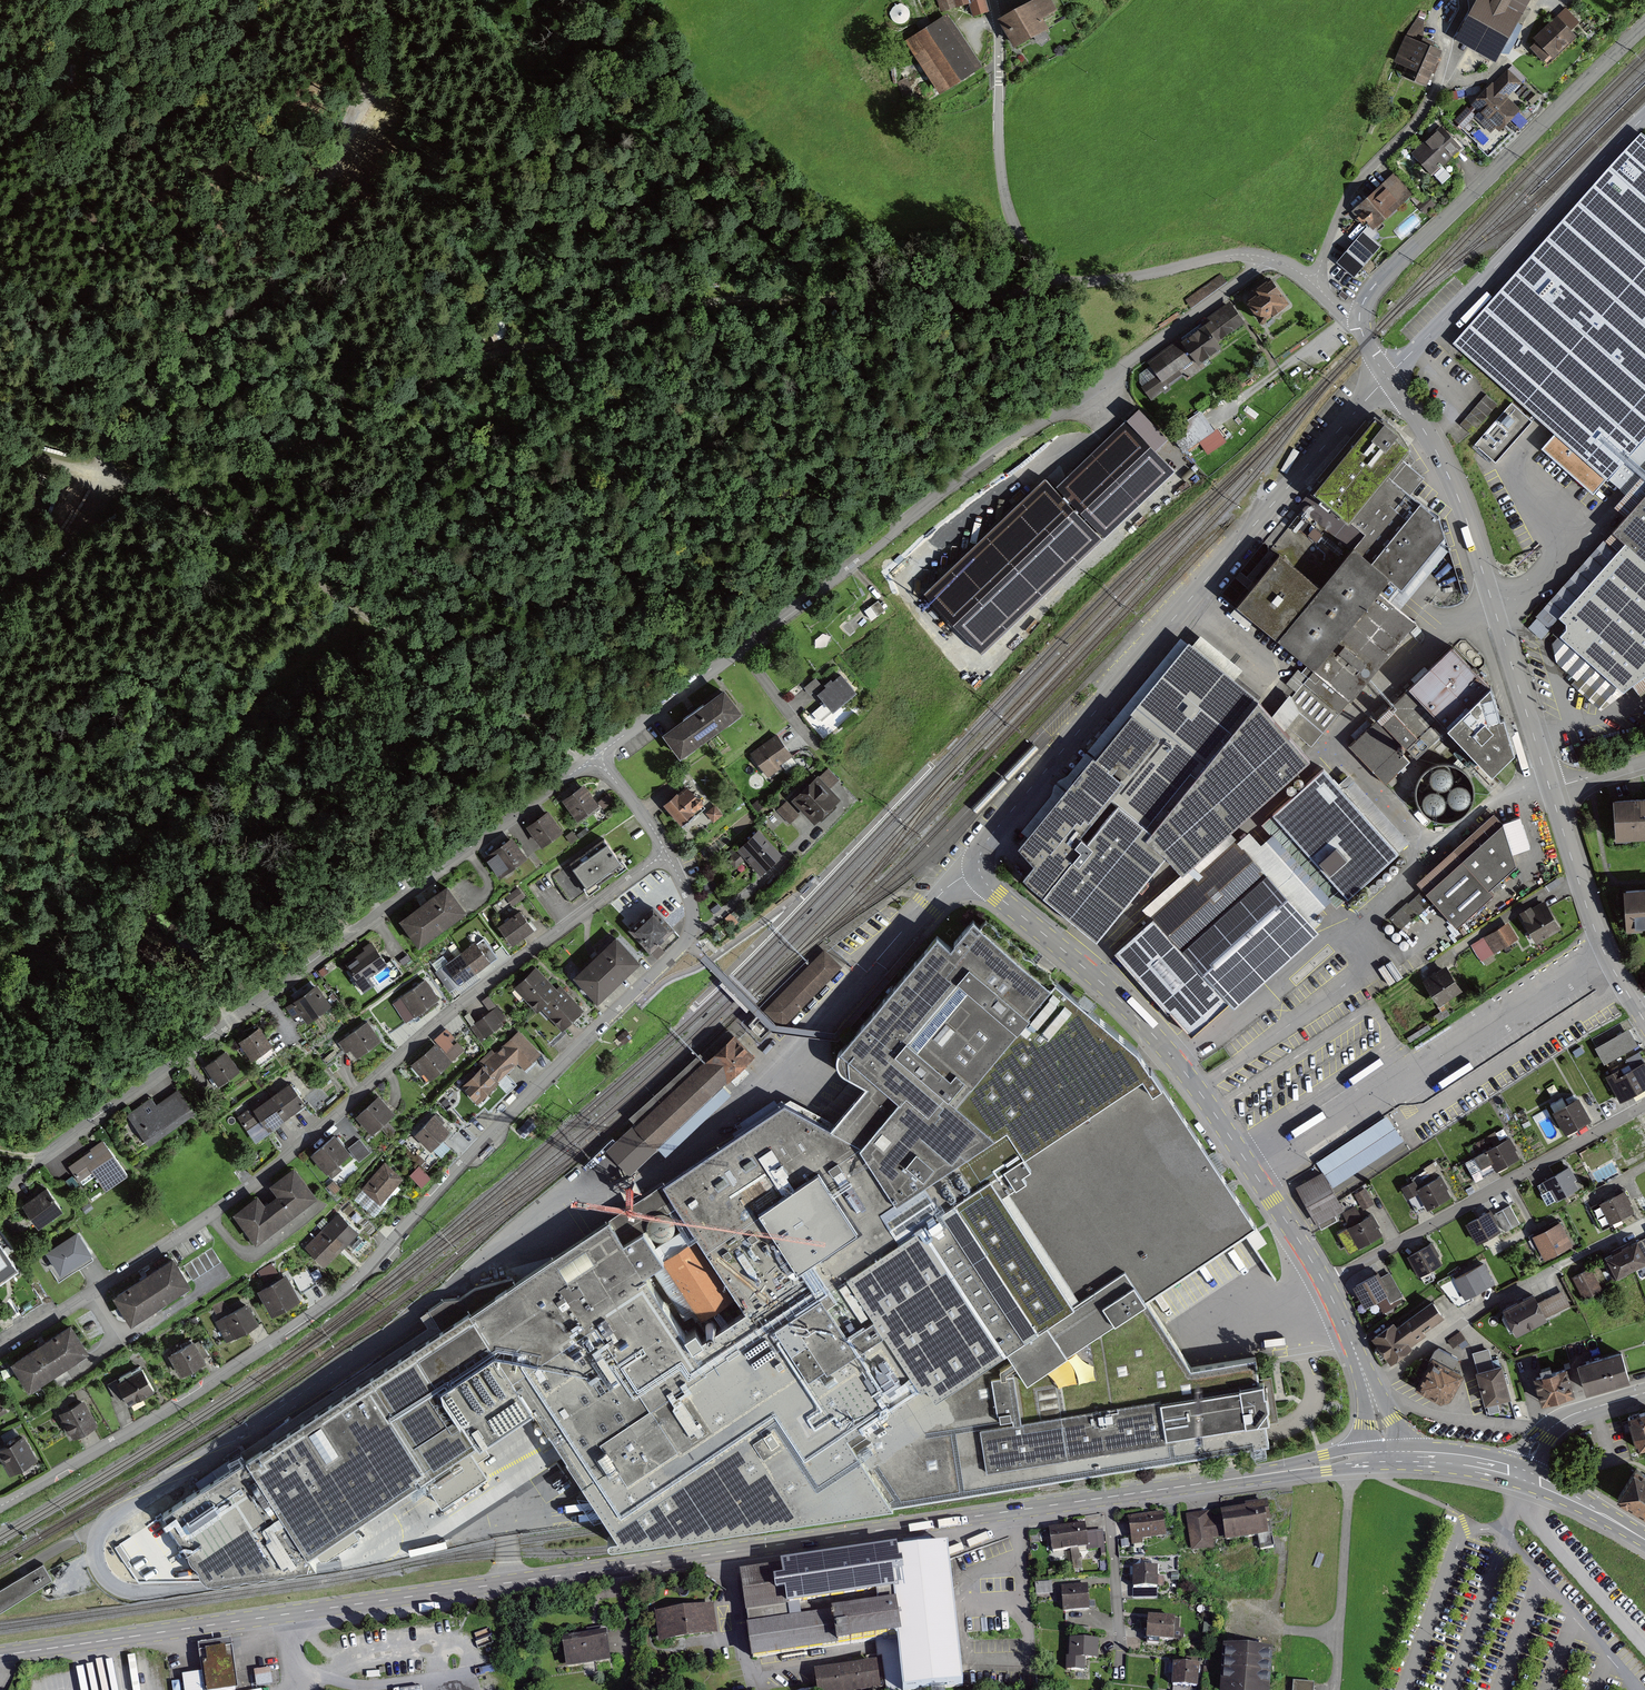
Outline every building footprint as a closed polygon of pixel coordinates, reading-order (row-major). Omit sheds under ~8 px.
[(940,12),(955,7),(952,0),(935,0),(940,12)] [(956,6),(968,2),(973,16),(988,12),(985,0),(954,0),(956,6)] [(1051,0),(1032,0),(1002,16),(1017,44),(1046,28),(1039,16),(1055,7),(1051,0)] [(1453,41),(1490,62),(1525,0),(1476,0),(1453,41)] [(905,3),(892,10),(900,24),(913,17),(905,3)] [(1531,42),(1527,46),(1539,60),(1542,57),(1545,59),(1574,35),(1570,30),(1580,22),(1566,6),(1528,38),(1531,42)] [(933,92),(976,65),(945,15),(902,42),(933,92)] [(1442,52),(1409,35),(1394,64),(1405,69),(1401,77),(1424,89),(1442,52)] [(1519,82),(1505,70),(1492,85),(1489,82),(1468,106),(1477,114),(1498,132),(1519,108),(1506,97),(1519,82)] [(1463,128),(1477,114),(1468,106),(1455,120),(1463,128)] [(1460,147),(1440,126),(1410,154),(1430,175),(1460,147)] [(1639,135),(1455,346),(1550,432),(1540,448),(1590,493),(1644,432),(1644,140),(1639,135)] [(1385,180),(1354,207),(1369,222),(1374,227),(1414,188),(1400,174),(1389,184),(1385,180)] [(1374,227),(1369,222),(1337,260),(1355,275),(1382,245),(1374,227)] [(1223,273),(1186,298),(1192,306),(1228,281),(1223,273)] [(1284,301),(1267,279),(1238,301),(1255,324),(1284,301)] [(1159,378),(1143,388),(1150,398),(1184,374),(1187,379),(1207,365),(1202,358),(1220,346),(1217,341),(1244,323),(1230,302),(1146,360),(1159,378)] [(1485,393),(1462,424),(1475,434),(1498,402),(1485,393)] [(1496,462),(1524,431),(1515,423),(1525,413),(1513,401),(1475,443),(1496,462)] [(1041,479),(917,596),(977,659),(1171,475),(1147,449),(1161,436),(1133,406),(1048,487),(1041,479)] [(1210,429),(1199,411),(1168,432),(1179,449),(1210,429)] [(1407,444),(1372,414),(1311,486),(1346,516),(1349,511),(1403,450),(1407,444)] [(1430,475),(1403,450),(1349,511),(1385,542),(1421,502),(1413,494),(1430,475)] [(1610,531),(1624,542),(1555,617),(1561,622),(1561,631),(1556,638),(1615,692),(1644,671),(1644,490),(1610,531)] [(1439,516),(1421,502),(1385,542),(1371,561),(1388,574),(1403,587),(1444,537),(1439,516)] [(1313,583),(1274,551),(1234,600),(1352,696),(1418,616),(1379,585),(1388,574),(1371,561),(1348,541),(1313,583)] [(1192,635),(1020,844),(1036,857),(1022,874),(1094,937),(1165,850),(1145,835),(1256,698),(1261,692),(1192,635)] [(1488,678),(1455,642),(1415,682),(1453,720),(1448,725),(1489,771),(1512,748),(1488,678)] [(859,687),(843,669),(817,694),(833,711),(859,687)] [(743,714),(724,688),(660,733),(680,760),(743,714)] [(1308,754),(1256,698),(1145,835),(1165,850),(1181,868),(1308,754)] [(1386,707),(1346,744),(1383,784),(1409,760),(1398,748),(1412,735),(1386,707)] [(787,756),(771,736),(747,756),(767,780),(780,769),(776,765),(787,756)] [(1410,782),(1432,826),(1464,810),(1462,805),(1475,798),(1455,759),(1410,782)] [(1397,847),(1325,767),(1272,814),(1344,894),(1397,847)] [(809,781),(777,808),(791,824),(798,817),(805,825),(836,798),(825,785),(818,791),(809,781)] [(580,785),(559,800),(575,822),(596,806),(580,785)] [(699,811),(682,788),(658,806),(675,828),(699,811)] [(1617,800),(1618,838),(1644,837),(1644,799),(1617,800)] [(717,803),(707,811),(714,820),(725,813),(717,803)] [(545,813),(523,828),(535,847),(558,831),(545,813)] [(1497,823),(1421,892),(1454,929),(1487,897),(1483,892),(1512,868),(1507,854),(1527,849),(1517,817),(1497,823)] [(782,855),(759,828),(731,852),(754,879),(782,855)] [(1249,833),(1111,949),(1163,1011),(1165,1010),(1188,1036),(1224,1006),(1229,1011),(1314,939),(1308,932),(1317,925),(1312,919),(1329,905),(1269,835),(1258,844),(1249,833)] [(524,858),(509,838),(483,857),(497,877),(524,858)] [(604,843),(553,877),(569,902),(620,868),(604,843)] [(800,889),(803,893),(812,883),(809,880),(800,889)] [(459,915),(441,888),(392,921),(410,948),(459,915)] [(1617,893),(1618,930),(1644,929),(1644,892),(1617,893)] [(1411,900),(1391,916),(1401,928),(1421,912),(1411,900)] [(1560,929),(1543,902),(1531,909),(1530,908),(1517,915),(1535,944),(1560,929)] [(671,926),(654,908),(633,928),(651,946),(671,926)] [(528,929),(515,913),(492,931),(506,948),(528,929)] [(930,938),(837,1048),(838,1068),(863,1082),(823,1126),(854,1142),(894,1206),(927,1184),(993,1143),(956,1109),(1050,993),(963,920),(943,948),(930,938)] [(1507,922),(1471,945),(1481,961),(1517,939),(1507,922)] [(637,958),(616,937),(577,974),(597,996),(637,958)] [(496,956),(482,938),(437,971),(450,989),(496,956)] [(383,965),(367,945),(342,964),(358,984),(383,965)] [(782,1023),(840,965),(827,951),(768,1009),(782,1023)] [(553,989),(532,967),(511,988),(534,1011),(536,1008),(557,1029),(578,1007),(556,985),(553,989)] [(1446,967),(1423,981),(1439,1007),(1462,993),(1446,967)] [(435,999),(420,981),(394,1002),(400,1010),(404,1007),(412,1018),(435,999)] [(328,1007),(313,985),(290,1000),(305,1022),(328,1007)] [(988,1177),(1149,1067),(1125,1044),(1055,987),(1050,993),(956,1109),(993,1143),(927,1184),(940,1207),(988,1177)] [(490,1009),(497,1004),(491,994),(483,999),(490,1009)] [(505,1015),(497,1005),(467,1030),(476,1040),(505,1015)] [(377,1041),(364,1023),(335,1044),(342,1053),(345,1050),(352,1059),(377,1041)] [(448,1026),(407,1063),(424,1081),(458,1051),(450,1042),(457,1036),(448,1026)] [(1625,1028),(1592,1046),(1602,1064),(1635,1046),(1625,1028)] [(266,1046),(255,1029),(232,1043),(243,1060),(266,1046)] [(516,1030),(456,1083),(470,1100),(514,1062),(518,1067),(535,1052),(516,1030)] [(656,1147),(754,1055),(734,1035),(637,1126),(656,1147)] [(235,1070),(222,1052),(199,1068),(212,1086),(235,1070)] [(1600,1074),(1615,1100),(1644,1083),(1644,1065),(1642,1060),(1618,1074),(1614,1066),(1600,1074)] [(1149,1067),(988,1177),(1065,1301),(1118,1267),(1140,1299),(1254,1225),(1149,1067)] [(287,1083),(237,1116),(247,1131),(257,1124),(262,1131),(301,1105),(287,1083)] [(152,1105),(149,1100),(123,1115),(143,1147),(192,1117),(176,1091),(152,1105)] [(388,1112),(374,1094),(350,1113),(364,1131),(388,1112)] [(1578,1100),(1551,1113),(1560,1132),(1587,1118),(1578,1100)] [(777,1102),(654,1182),(655,1184),(667,1201),(694,1240),(731,1299),(750,1327),(837,1271),(940,1207),(927,1184),(894,1206),(854,1142),(823,1126),(777,1102)] [(445,1127),(432,1113),(410,1133),(424,1148),(445,1127)] [(1385,1118),(1314,1159),(1322,1171),(1291,1189),(1310,1223),(1340,1206),(1328,1185),(1400,1143),(1385,1118)] [(345,1152),(332,1135),(318,1145),(316,1142),(306,1149),(325,1175),(335,1167),(332,1162),(345,1152)] [(1510,1136),(1474,1156),(1480,1168),(1489,1163),(1493,1171),(1521,1155),(1510,1136)] [(368,1151),(359,1138),(346,1147),(354,1160),(368,1151)] [(125,1175),(100,1141),(64,1168),(75,1183),(86,1175),(100,1193),(125,1175)] [(397,1176),(382,1161),(357,1187),(373,1201),(397,1176)] [(311,1193),(290,1164),(264,1184),(270,1192),(257,1202),(251,1194),(226,1212),(248,1241),(311,1193)] [(421,1164),(411,1173),(423,1186),(433,1177),(421,1164)] [(1566,1166),(1539,1180),(1550,1200),(1577,1186),(1566,1166)] [(1065,1301),(988,1177),(940,1207),(837,1271),(914,1395),(1001,1341),(1065,1301)] [(1411,1181),(1400,1187),(1406,1198),(1416,1193),(1425,1209),(1448,1196),(1437,1177),(1416,1189),(1411,1181)] [(655,1184),(601,1221),(613,1239),(632,1225),(667,1201),(655,1184)] [(59,1213),(41,1186),(14,1204),(32,1231),(59,1213)] [(1367,1186),(1356,1192),(1364,1208),(1376,1202),(1367,1186)] [(1623,1190),(1598,1203),(1607,1221),(1633,1208),(1623,1190)] [(1492,1209),(1464,1223),(1473,1241),(1501,1227),(1492,1209)] [(357,1231),(338,1212),(302,1248),(321,1266),(357,1231)] [(1367,1212),(1343,1226),(1355,1247),(1379,1233),(1367,1212)] [(515,1279),(460,1314),(481,1348),(498,1375),(585,1319),(638,1401),(694,1363),(632,1269),(613,1239),(601,1221),(552,1254),(515,1279)] [(1557,1224),(1533,1236),(1543,1255),(1567,1243),(1557,1224)] [(632,1225),(613,1239),(632,1269),(652,1257),(632,1225)] [(77,1235),(48,1253),(60,1272),(89,1254),(77,1235)] [(1601,1255),(1611,1278),(1644,1262),(1634,1239),(1601,1255)] [(694,1240),(663,1259),(699,1319),(731,1299),(694,1240)] [(17,1268),(0,1241),(0,1279),(17,1268)] [(1429,1242),(1405,1255),(1416,1276),(1440,1263),(1429,1242)] [(185,1283),(167,1255),(106,1294),(124,1322),(185,1283)] [(269,1282),(281,1274),(273,1262),(261,1270),(269,1282)] [(1483,1264),(1453,1278),(1462,1297),(1492,1284),(1483,1264)] [(310,1266),(294,1275),(303,1291),(318,1282),(310,1266)] [(1065,1301),(1001,1341),(1021,1377),(1140,1299),(1118,1267),(1065,1301)] [(1598,1290),(1588,1270),(1572,1277),(1583,1298),(1598,1290)] [(601,1460),(567,1482),(599,1529),(605,1539),(880,1500),(839,1432),(914,1395),(837,1271),(750,1327),(694,1363),(638,1401),(585,1435),(601,1460)] [(1373,1272),(1348,1287),(1359,1306),(1384,1291),(1392,1303),(1404,1296),(1390,1273),(1378,1280),(1373,1272)] [(295,1296),(282,1275),(254,1291),(267,1312),(295,1296)] [(446,1298),(429,1308),(441,1326),(460,1314),(515,1279),(512,1276),(475,1287),(460,1296),(446,1298)] [(1529,1293),(1500,1306),(1512,1333),(1570,1307),(1562,1289),(1533,1302),(1529,1293)] [(839,1432),(880,1500),(1265,1440),(1253,1354),(1181,1367),(1140,1299),(1021,1377),(1001,1341),(914,1395),(839,1432)] [(254,1322),(242,1302),(209,1322),(221,1342),(254,1322)] [(1390,1319),(1365,1336),(1382,1361),(1443,1320),(1431,1303),(1396,1327),(1390,1319)] [(441,1326),(234,1458),(293,1549),(464,1440),(427,1383),(481,1348),(460,1314),(441,1326)] [(585,1319),(498,1375),(567,1482),(601,1460),(585,1435),(638,1401),(585,1319)] [(80,1351),(64,1324),(3,1360),(19,1388),(80,1351)] [(1456,1348),(1468,1341),(1463,1331),(1450,1337),(1456,1348)] [(199,1360),(188,1340),(163,1353),(174,1373),(199,1360)] [(1621,1353),(1578,1364),(1585,1392),(1628,1381),(1621,1353)] [(1432,1354),(1414,1388),(1447,1406),(1465,1372),(1432,1354)] [(1501,1365),(1474,1372),(1482,1406),(1509,1399),(1501,1365)] [(150,1389),(139,1369),(110,1385),(121,1405),(150,1389)] [(1568,1369),(1533,1378),(1541,1407),(1576,1397),(1568,1369)] [(95,1422),(81,1398),(55,1413),(68,1437),(95,1422)] [(1629,1417),(1638,1448),(1644,1446),(1644,1412),(1629,1417)] [(23,1436),(0,1449),(0,1453),(10,1470),(34,1456),(23,1436)] [(234,1458),(153,1516),(193,1579),(302,1562),(293,1549),(234,1458)] [(1636,1469),(1618,1498),(1644,1514),(1644,1475),(1636,1469)] [(1227,1540),(1272,1538),(1271,1504),(1225,1506),(1227,1540)] [(1216,1539),(1226,1538),(1225,1526),(1212,1528),(1211,1510),(1189,1512),(1193,1551),(1217,1549),(1216,1539)] [(1163,1511),(1128,1516),(1131,1538),(1166,1533),(1163,1511)] [(1084,1525),(1050,1529),(1054,1552),(1104,1545),(1102,1532),(1085,1534),(1084,1525)] [(741,1572),(754,1661),(897,1639),(903,1689),(925,1689),(962,1686),(947,1545),(895,1550),(741,1572)] [(0,1588),(0,1612),(52,1581),(42,1563),(0,1588)] [(1156,1568),(1129,1567),(1129,1588),(1156,1588),(1156,1568)] [(1038,1582),(1038,1591),(1053,1591),(1053,1582),(1038,1582)] [(1084,1587),(1059,1588),(1060,1613),(1085,1611),(1084,1587)] [(715,1605),(654,1615),(658,1642),(719,1633),(715,1605)] [(1170,1618),(1142,1617),(1141,1640),(1169,1641),(1170,1618)] [(608,1638),(562,1644),(566,1673),(612,1668),(608,1638)] [(1095,1641),(1066,1639),(1063,1671),(1082,1673),(1083,1659),(1093,1660),(1095,1641)] [(199,1645),(203,1672),(184,1674),(186,1689),(236,1689),(229,1641),(199,1645)] [(1219,1646),(1216,1689),(1264,1689),(1267,1650),(1219,1646)] [(814,1671),(817,1689),(876,1689),(880,1689),(877,1663),(814,1671)] [(1197,1666),(1170,1664),(1168,1687),(1195,1689),(1197,1666)] [(256,1670),(258,1686),(273,1684),(271,1668),(256,1670)] [(1294,1679),(1293,1689),(1312,1689),(1313,1681),(1294,1679)]
